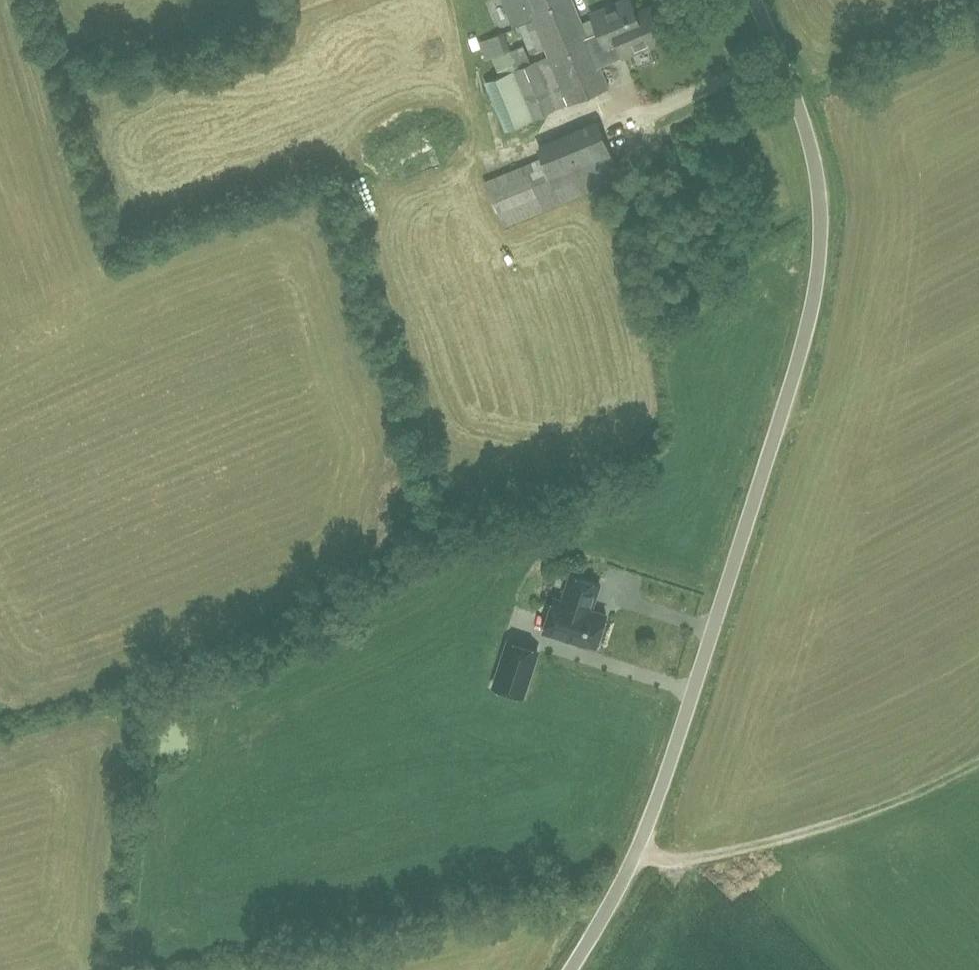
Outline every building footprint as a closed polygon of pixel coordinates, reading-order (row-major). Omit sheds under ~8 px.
[(528,52),(543,46),(547,55),(528,62),(520,42),(500,50),(493,33),(477,40),(484,57),(489,55),(496,73),(481,79),(502,130),(607,87),(598,65),(621,56),(622,57),(664,40),(652,9),(629,18),(626,19),(633,36),(593,52),(587,37),(572,0),(506,0),(528,52)] [(626,19),(629,18),(622,2),(591,14),(599,33),(587,37),(593,52),(633,36),(626,19)] [(609,137),(492,175),(507,220),(623,182),(609,137)] [(359,191),(364,206),(378,202),(372,187),(359,191)] [(599,584),(571,575),(562,601),(554,598),(543,633),(573,642),(574,639),(596,646),(606,615),(591,610),(599,584)] [(509,641),(504,656),(494,687),(523,696),(537,650),(509,641)]
